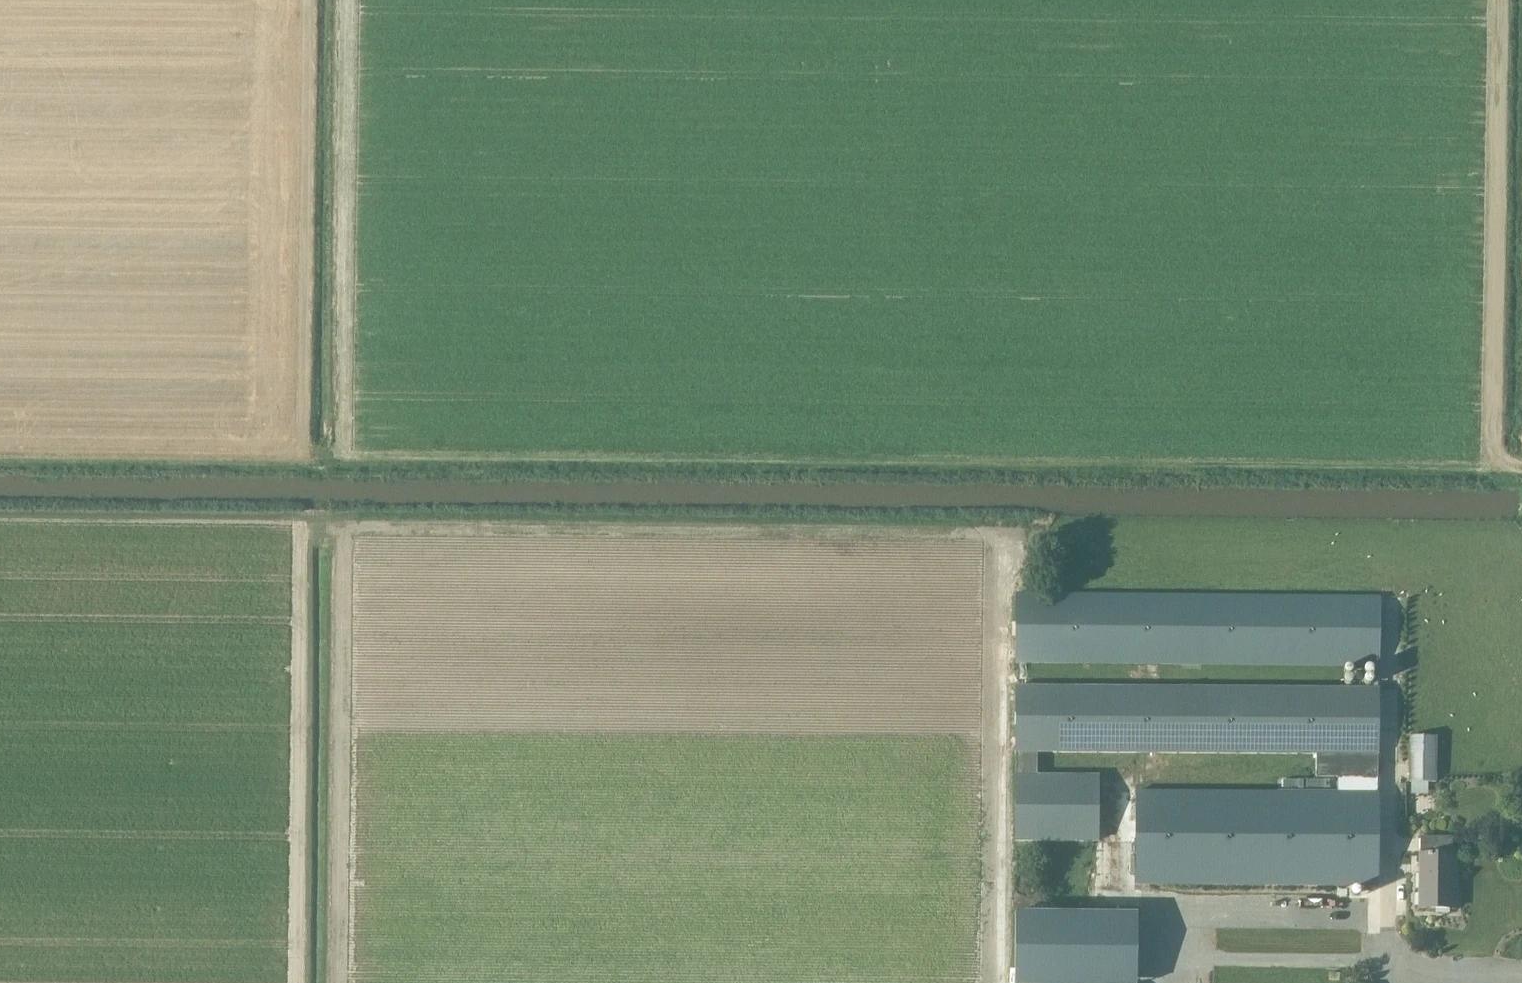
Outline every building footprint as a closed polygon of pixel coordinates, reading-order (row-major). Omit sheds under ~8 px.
[(1379,596),(1178,594),(1016,592),(1015,663),(1378,666),(1379,596)] [(1014,838),(1094,839),(1095,775),(1028,775),(1028,751),(1325,754),(1325,777),(1377,777),(1378,689),(1016,686),(1014,838)] [(1410,736),(1409,782),(1435,782),(1435,736),(1410,736)] [(1377,777),(1337,777),(1337,789),(1135,788),(1135,883),(1376,885),(1377,777)] [(1419,854),(1418,908),(1456,908),(1456,854),(1450,854),(1451,837),(1418,836),(1419,854)] [(1136,913),(1055,912),(1055,903),(1037,903),(1037,912),(1015,912),(1014,982),(1135,982),(1136,913)]
